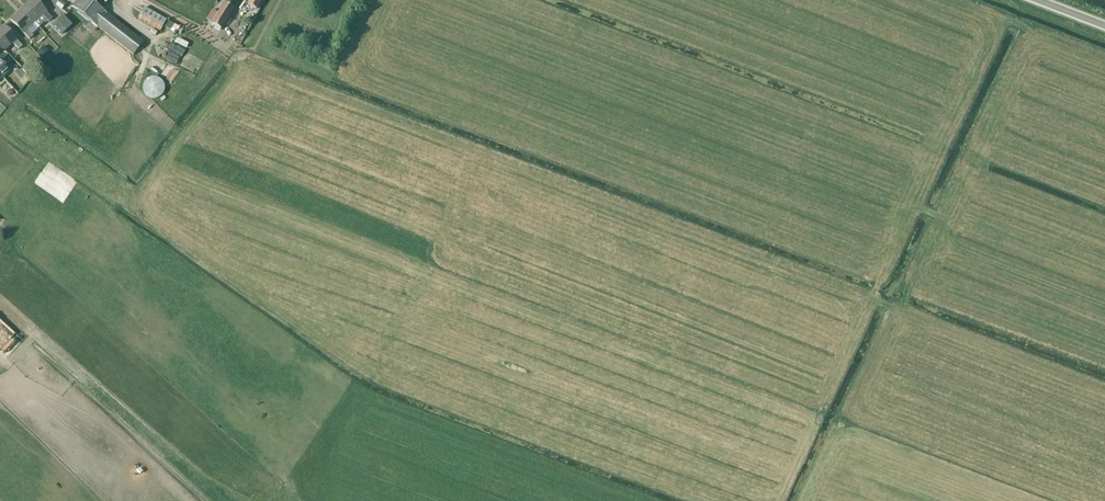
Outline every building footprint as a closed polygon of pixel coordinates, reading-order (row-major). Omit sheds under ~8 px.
[(42,16),(48,22),(52,19),(46,12),(34,0),(31,0),(22,9),(34,23),(42,16)] [(60,10),(64,4),(59,0),(58,0),(54,5),(60,10)] [(97,26),(133,55),(143,42),(92,2),(94,0),(77,0),(71,7),(97,27),(97,26)] [(256,9),(261,0),(249,0),(247,4),(256,9)] [(224,3),(217,13),(212,10),(206,19),(211,22),(211,23),(221,29),(233,9),(224,3)] [(163,26),(166,20),(144,8),(138,18),(159,31),(163,26)] [(33,36),(27,30),(34,23),(22,9),(10,20),(23,34),(23,33),(29,40),(33,36)] [(56,20),(66,29),(71,25),(61,15),(56,20)] [(182,30),(166,20),(163,26),(169,30),(170,28),(176,32),(176,31),(180,33),(182,30)] [(3,26),(0,29),(0,45),(5,50),(12,43),(18,50),(22,46),(16,40),(3,26)] [(170,42),(164,60),(183,67),(187,57),(177,54),(180,46),(170,42)] [(2,77),(9,70),(3,64),(0,61),(0,75),(2,77)] [(159,75),(168,81),(176,69),(166,63),(159,75)] [(164,94),(157,76),(140,83),(147,101),(164,94)] [(45,165),(40,171),(66,192),(71,185),(45,165)] [(47,195),(61,202),(65,194),(50,187),(47,195)] [(9,356),(22,341),(16,335),(3,351),(9,356)]
